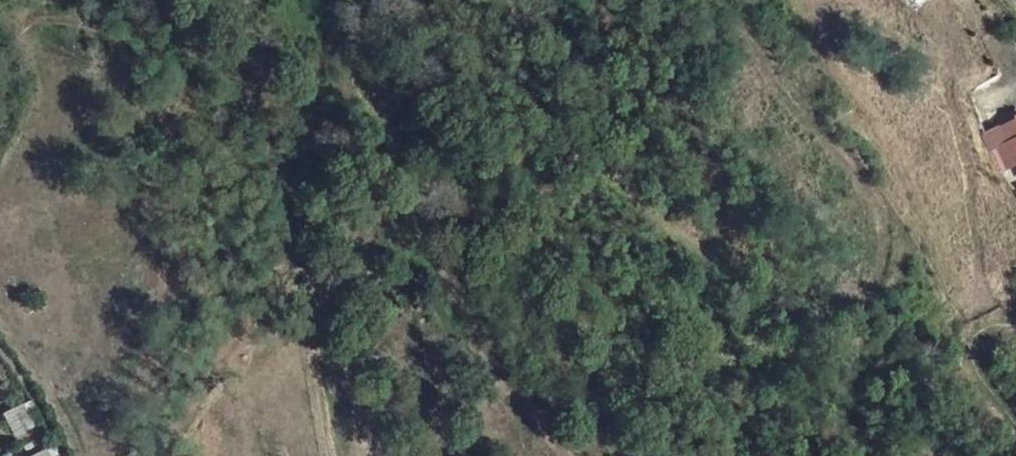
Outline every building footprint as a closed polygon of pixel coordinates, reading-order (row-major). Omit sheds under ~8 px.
[(33,431),(21,409),(5,417),(16,439),(33,431)]
